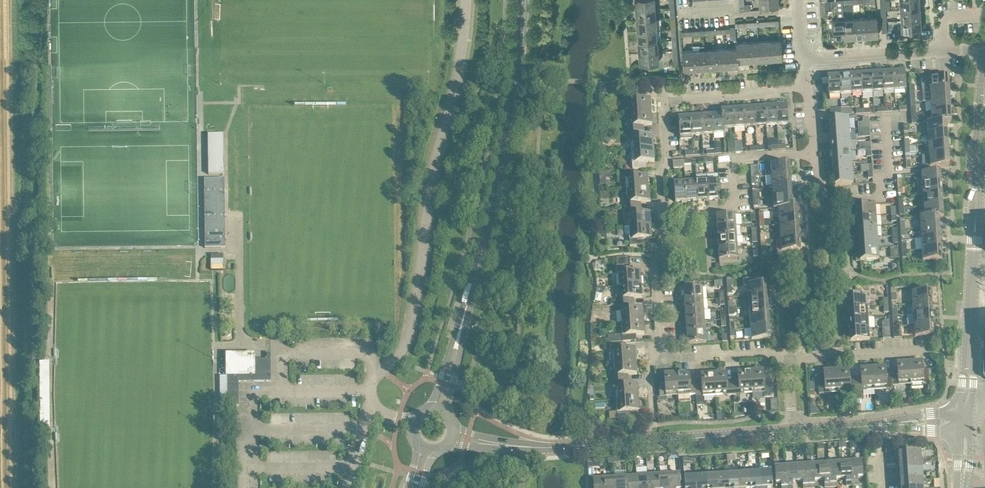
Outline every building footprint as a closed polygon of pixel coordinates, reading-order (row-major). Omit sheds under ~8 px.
[(654,0),(635,0),(636,10),(654,8),(654,0)] [(744,4),(744,0),(739,1),(740,11),(750,10),(750,4),(744,4)] [(831,0),(831,5),(837,4),(837,10),(841,10),(843,10),(842,4),(842,0),(832,0),(831,0)] [(919,8),(919,0),(900,0),(901,9),(919,8)] [(637,20),(655,19),(654,8),(636,10),(637,20)] [(901,20),(920,19),(919,8),(901,9),(901,20)] [(833,20),(832,20),(834,39),(845,38),(843,19),(843,10),(841,10),(837,10),(838,20),(833,20)] [(877,36),(878,36),(876,16),(876,17),(865,18),(867,36),(877,35),(877,36)] [(845,38),(856,37),(854,18),(843,19),(845,38)] [(856,37),(867,36),(865,18),(854,18),(856,37)] [(637,31),(656,30),(655,19),(637,20),(637,31)] [(921,29),(920,19),(901,20),(902,31),(921,30),(921,29)] [(736,39),(736,32),(735,28),(727,28),(728,33),(730,33),(731,39),(736,39)] [(638,42),(657,41),(656,30),(637,31),(638,42)] [(781,59),(780,39),(780,40),(769,40),(771,59),(781,58),(781,59)] [(760,60),(771,59),(769,40),(759,41),(760,60)] [(639,53),(658,51),(657,41),(638,42),(639,53)] [(749,61),(760,60),(759,41),(748,42),(749,61)] [(749,61),(748,42),(736,43),(736,47),(737,47),(738,61),(749,61)] [(695,69),(706,68),(704,50),(705,50),(704,46),(699,46),(700,50),(693,50),(695,69)] [(738,66),(738,61),(737,47),(736,47),(736,48),(726,48),(727,67),(738,66)] [(716,67),(727,67),(726,48),(715,49),(716,67)] [(706,68),(716,67),(715,49),(705,50),(704,50),(706,68)] [(695,69),(693,50),(683,51),(682,51),(684,70),(695,69)] [(658,62),(658,52),(658,51),(639,53),(640,63),(639,63),(639,64),(659,63),(659,62),(658,62)] [(894,91),(905,90),(904,71),(893,72),(894,91)] [(883,92),(894,91),(893,72),(882,73),(883,92)] [(924,80),(922,81),(922,88),(924,88),(924,92),(930,91),(949,90),(948,85),(951,84),(952,83),(952,78),(948,79),(944,79),(944,72),(928,73),(929,80),(924,80)] [(838,76),(839,76),(839,73),(832,74),(832,76),(828,77),(829,95),(840,95),(838,76)] [(872,93),(883,92),(882,73),(871,74),(872,93)] [(851,94),(862,93),(860,74),(850,75),(851,94)] [(862,93),(872,93),(871,74),(860,74),(862,93)] [(840,95),(851,94),(850,75),(839,76),(838,76),(840,95)] [(930,102),(949,101),(949,90),(930,91),(930,102)] [(639,101),(639,96),(641,95),(627,95),(628,103),(631,102),(632,114),(651,113),(650,100),(639,101)] [(931,113),(950,112),(949,101),(930,102),(931,113)] [(777,125),(788,125),(787,105),(776,106),(777,125)] [(766,126),(777,125),(776,106),(765,107),(766,126)] [(755,127),(766,126),(765,107),(754,108),(755,127)] [(734,128),(745,128),(744,108),(733,109),(734,128)] [(745,128),(755,127),(754,108),(744,108),(745,128)] [(831,117),(840,116),(841,116),(841,111),(841,108),(830,109),(831,117)] [(734,128),(733,109),(721,110),(722,115),(723,115),(724,129),(734,128)] [(951,123),(950,112),(931,113),(932,123),(946,122),(946,123),(951,123)] [(632,122),(629,122),(630,126),(630,133),(642,132),(644,132),(644,131),(641,132),(641,126),(652,125),(651,113),(632,114),(632,122)] [(713,135),(725,134),(724,129),(723,115),(722,115),(712,116),(713,135)] [(691,136),(702,135),(701,116),(690,117),(691,136)] [(702,135),(713,135),(712,116),(701,116),(702,135)] [(680,140),(690,140),(691,139),(691,136),(690,117),(679,118),(680,140)] [(858,129),(869,129),(869,121),(868,118),(862,118),(863,123),(857,123),(858,129)] [(830,131),(849,130),(848,119),(829,120),(830,131)] [(947,133),(946,123),(946,122),(932,123),(927,123),(928,134),(947,133)] [(859,138),(870,138),(869,129),(858,129),(859,138)] [(831,142),(850,141),(849,130),(830,131),(831,142)] [(642,132),(630,133),(630,139),(631,143),(634,143),(634,151),(654,150),(653,137),(642,138),(642,132)] [(929,145),(948,144),(947,133),(928,134),(929,145)] [(209,174),(225,174),(224,134),(208,134),(209,174)] [(832,153),(851,152),(850,141),(831,142),(832,153)] [(728,154),(736,153),(735,142),(728,142),(728,149),(728,154)] [(929,156),(948,155),(948,144),(929,145),(929,156)] [(644,168),(644,162),(654,162),(654,150),(634,151),(635,162),(632,163),(632,170),(646,169),(646,168),(644,168)] [(832,164),(851,162),(851,152),(832,153),(832,164)] [(930,160),(922,160),(923,168),(930,167),(949,166),(948,155),(929,156),(930,160)] [(673,169),(683,168),(684,168),(684,165),(684,160),(673,161),(673,169)] [(833,174),(852,173),(851,162),(832,164),(833,174)] [(766,177),(790,175),(789,164),(770,165),(771,172),(766,172),(766,177)] [(759,177),(758,166),(751,167),(751,177),(756,177),(759,177)] [(637,178),(636,172),(638,172),(638,171),(622,172),(622,179),(628,179),(629,191),(648,189),(647,177),(637,178)] [(834,186),(853,184),(852,173),(833,174),(834,186)] [(922,185),(941,184),(940,173),(921,174),(922,185)] [(791,186),(790,175),(766,177),(771,177),(772,187),(791,186)] [(204,248),(215,248),(225,248),(224,179),(203,179),(204,248)] [(708,200),(719,199),(718,180),(707,181),(708,200)] [(697,201),(708,200),(707,181),(696,182),(697,201)] [(675,202),(687,201),(685,182),(674,183),(675,202)] [(687,201),(697,201),(696,182),(685,182),(687,201)] [(923,196),(942,195),(941,184),(922,185),(923,196)] [(773,198),(792,197),(791,186),(772,187),(773,198)] [(630,198),(626,198),(627,202),(627,210),(639,209),(641,209),(641,208),(639,208),(638,202),(649,202),(648,189),(629,191),(630,198)] [(924,207),(943,206),(942,195),(923,196),(924,207)] [(774,209),(778,209),(779,209),(793,208),(792,207),(792,197),(773,198),(774,209)] [(857,217),(876,216),(875,205),(856,206),(857,217)] [(779,219),(798,217),(797,206),(792,207),(793,208),(779,209),(778,209),(779,219)] [(943,216),(943,206),(924,207),(924,217),(938,216),(939,217),(943,216)] [(639,214),(639,209),(627,210),(628,220),(629,228),(651,226),(650,214),(639,214)] [(717,227),(736,226),(735,215),(716,216),(717,227)] [(858,228),(877,227),(876,216),(857,217),(858,228)] [(920,229),(939,227),(939,217),(938,216),(924,217),(920,217),(920,229)] [(780,230),(799,228),(798,217),(779,219),(780,230)] [(651,226),(629,228),(625,228),(625,233),(627,235),(629,235),(630,246),(643,245),(643,244),(641,245),(641,239),(652,238),(651,226)] [(717,238),(736,237),(736,226),(717,227),(717,238)] [(858,239),(877,237),(877,227),(858,228),(858,239)] [(921,239),(940,238),(939,227),(920,229),(921,239)] [(781,240),(800,239),(799,228),(780,230),(781,240)] [(718,248),(737,247),(736,237),(717,238),(718,248)] [(859,249),(878,248),(877,237),(858,239),(859,249)] [(922,250),(941,249),(940,238),(921,239),(922,250)] [(778,258),(797,257),(796,251),(800,250),(800,239),(781,240),(781,251),(777,251),(778,258)] [(719,260),(738,259),(737,247),(718,248),(719,260)] [(856,261),(860,261),(879,260),(878,248),(859,249),(860,255),(857,255),(855,256),(856,261)] [(923,261),(942,260),(941,249),(922,250),(923,261)] [(211,265),(223,265),(223,255),(211,255),(211,265)] [(629,273),(629,268),(631,268),(631,267),(618,268),(618,275),(621,275),(622,287),(641,286),(640,273),(629,273)] [(761,285),(760,279),(743,280),(744,285),(745,286),(748,286),(748,297),(767,295),(767,284),(761,285)] [(622,294),(619,294),(620,298),(620,305),(632,305),(632,304),(634,304),(632,304),(631,298),(642,297),(641,286),(622,287),(622,294)] [(684,301),(703,300),(702,289),(683,290),(684,301)] [(913,304),(932,303),(931,292),(912,293),(913,304)] [(749,307),(768,306),(767,295),(748,297),(749,307)] [(848,308),(867,307),(866,296),(847,297),(848,308)] [(685,312),(704,311),(703,300),(684,301),(685,312)] [(913,315),(932,313),(932,303),(913,304),(913,315)] [(632,305),(620,305),(621,312),(621,315),(624,315),(624,323),(644,322),(643,309),(632,310),(632,305)] [(750,318),(769,317),(768,306),(749,307),(750,318)] [(849,319),(868,318),(867,307),(848,308),(849,319)] [(686,323),(705,321),(704,311),(685,312),(686,323)] [(914,326),(933,324),(932,313),(913,315),(914,326)] [(751,329),(770,328),(769,317),(750,318),(751,329)] [(850,330),(869,329),(868,318),(849,319),(848,319),(848,325),(849,325),(850,330)] [(686,333),(705,332),(705,321),(686,323),(686,333)] [(611,336),(609,336),(609,343),(612,343),(636,341),(636,340),(634,340),(634,335),(645,334),(644,322),(624,323),(621,324),(622,335),(611,336)] [(915,337),(934,336),(933,324),(914,326),(915,337)] [(883,339),(890,339),(890,327),(882,328),(883,339)] [(894,338),(901,338),(901,327),(893,327),(894,338)] [(751,340),(770,339),(770,328),(751,329),(751,340)] [(850,341),(870,340),(869,333),(873,333),(872,328),(869,329),(850,330),(850,341)] [(687,345),(706,343),(705,332),(686,333),(687,345)] [(624,350),(624,345),(626,345),(626,344),(612,345),(613,352),(616,352),(617,363),(636,362),(635,350),(624,350)] [(239,382),(271,381),(270,361),(262,361),(262,367),(254,367),(254,354),(226,354),(227,376),(228,406),(239,406),(239,382)] [(626,381),(626,375),(637,374),(636,362),(617,363),(617,375),(614,375),(615,382),(626,381),(628,381),(626,381)] [(893,386),(899,386),(911,385),(909,362),(897,363),(898,374),(892,374),(893,386)] [(922,372),(922,362),(909,362),(911,385),(911,388),(923,387),(923,384),(930,384),(929,370),(928,370),(928,372),(922,372)] [(886,378),(885,367),(872,368),(874,387),(886,387),(886,389),(893,389),(893,386),(892,374),(892,372),(891,372),(891,377),(886,378)] [(855,378),(855,380),(856,392),(863,391),(867,391),(866,388),(874,387),(872,368),(860,369),(861,380),(855,380),(855,378)] [(848,370),(836,371),(837,390),(845,389),(845,392),(849,392),(856,392),(855,380),(849,381),(848,370)] [(763,381),(762,371),(750,372),(752,391),(763,390),(763,393),(764,393),(764,398),(771,397),(769,379),(769,381),(763,381)] [(837,390),(836,371),(824,371),(825,382),(819,383),(819,381),(818,381),(819,394),(826,394),(826,391),(837,390)] [(738,383),(733,384),(733,395),(740,395),(744,394),(744,391),(752,391),(750,372),(738,372),(738,383)] [(690,400),(690,395),(696,395),(695,383),(690,384),(689,373),(676,374),(677,393),(678,401),(690,400)] [(726,373),(713,374),(715,393),(722,393),(722,396),(726,396),(733,395),(733,384),(733,381),(732,382),(732,384),(726,384),(726,373)] [(666,394),(677,393),(676,374),(664,375),(665,385),(659,386),(659,384),(658,384),(659,397),(665,397),(666,397),(666,394)] [(715,393),(713,374),(701,375),(702,386),(696,386),(696,381),(695,381),(695,383),(696,395),(697,406),(704,406),(703,394),(715,393)] [(627,387),(626,381),(615,382),(615,389),(618,388),(619,400),(638,399),(638,386),(627,387)] [(629,417),(628,412),(639,411),(638,399),(619,400),(620,411),(617,412),(617,419),(631,418),(631,417),(629,417)] [(48,402),(48,425),(57,425),(57,402),(48,402)] [(921,462),(920,453),(895,455),(896,461),(899,461),(899,464),(921,462)] [(852,486),(858,485),(857,478),(863,477),(862,461),(850,462),(852,486)] [(830,487),(836,487),(836,479),(841,479),(840,462),(829,463),(830,487)] [(852,486),(850,462),(840,462),(841,479),(846,479),(846,486),(852,486)] [(897,473),(922,471),(921,462),(899,464),(899,467),(896,467),(897,473)] [(830,487),(829,463),(818,464),(819,480),(824,480),(825,487),(830,487)] [(814,481),(819,480),(818,464),(807,465),(809,487),(815,487),(814,481)] [(793,482),(798,482),(796,465),(786,466),(787,487),(793,487),(793,482)] [(807,465),(796,465),(798,482),(802,482),(803,487),(809,487),(807,465)] [(786,466),(774,467),(776,484),(781,483),(781,487),(787,487),(786,466)] [(771,467),(759,468),(760,473),(761,487),(772,487),(771,467)] [(922,480),(922,471),(897,473),(897,479),(900,479),(900,482),(922,480)] [(680,473),(669,474),(670,487),(681,487),(680,473)] [(760,473),(749,474),(750,487),(761,487),(760,473)] [(669,474),(658,475),(659,487),(670,487),(669,474)] [(738,474),(728,475),(729,487),(739,487),(738,474)] [(749,474),(738,474),(739,487),(750,487),(749,474)] [(658,475),(647,476),(648,487),(659,487),(658,475)] [(728,475),(716,476),(717,487),(729,487),(728,475)] [(647,476),(637,477),(637,487),(648,487),(647,476)] [(716,476),(706,477),(707,487),(717,487),(716,476)] [(626,477),(615,478),(616,487),(626,487),(626,477)] [(637,477),(626,477),(626,487),(637,487),(637,477)] [(695,477),(684,478),(685,487),(696,487),(695,477)] [(706,477),(695,477),(696,487),(707,487),(706,477)] [(615,478),(604,479),(605,487),(616,487),(615,478)] [(604,479),(593,480),(593,487),(605,487),(604,479)]
